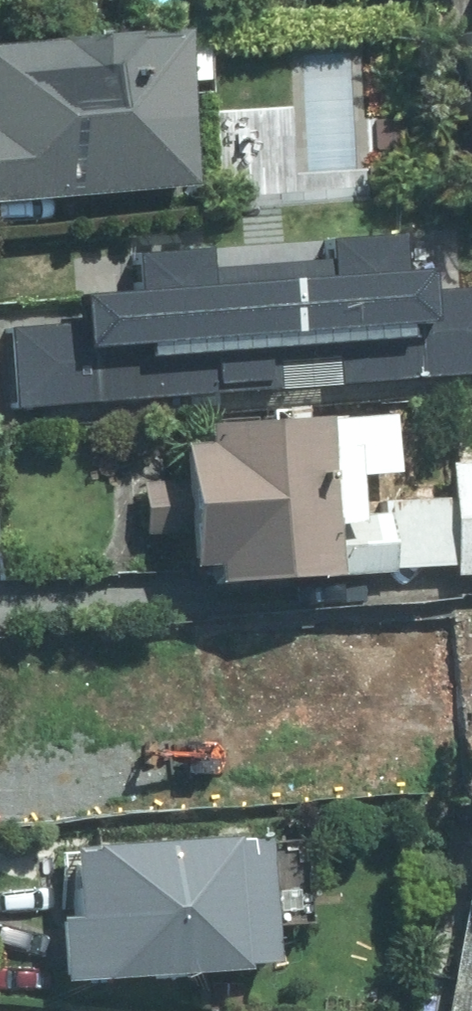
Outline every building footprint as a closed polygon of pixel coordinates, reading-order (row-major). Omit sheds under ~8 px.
[(199,22),(88,25),(88,34),(0,36),(0,195),(203,190),(199,22)] [(416,266),(414,228),(346,231),(347,252),(218,259),(217,245),(142,249),(144,281),(96,283),(98,323),(15,327),(19,396),(471,371),(471,284),(452,285),(451,264),(416,266)] [(288,410),(217,412),(218,432),(198,432),(199,474),(149,476),(151,527),(201,526),(202,557),(222,557),(222,569),(458,561),(456,492),(392,494),(393,502),(376,503),(375,471),(406,470),(404,406),(321,409),(320,396),(287,398),(288,410)] [(466,565),(471,565),(471,455),(464,456),(466,565)] [(260,749),(385,745),(385,736),(471,733),(471,607),(255,614),(260,749)] [(283,829),(72,835),(76,967),(287,960),(283,829)] [(454,1010),(471,1010),(471,900),(454,1010)]
